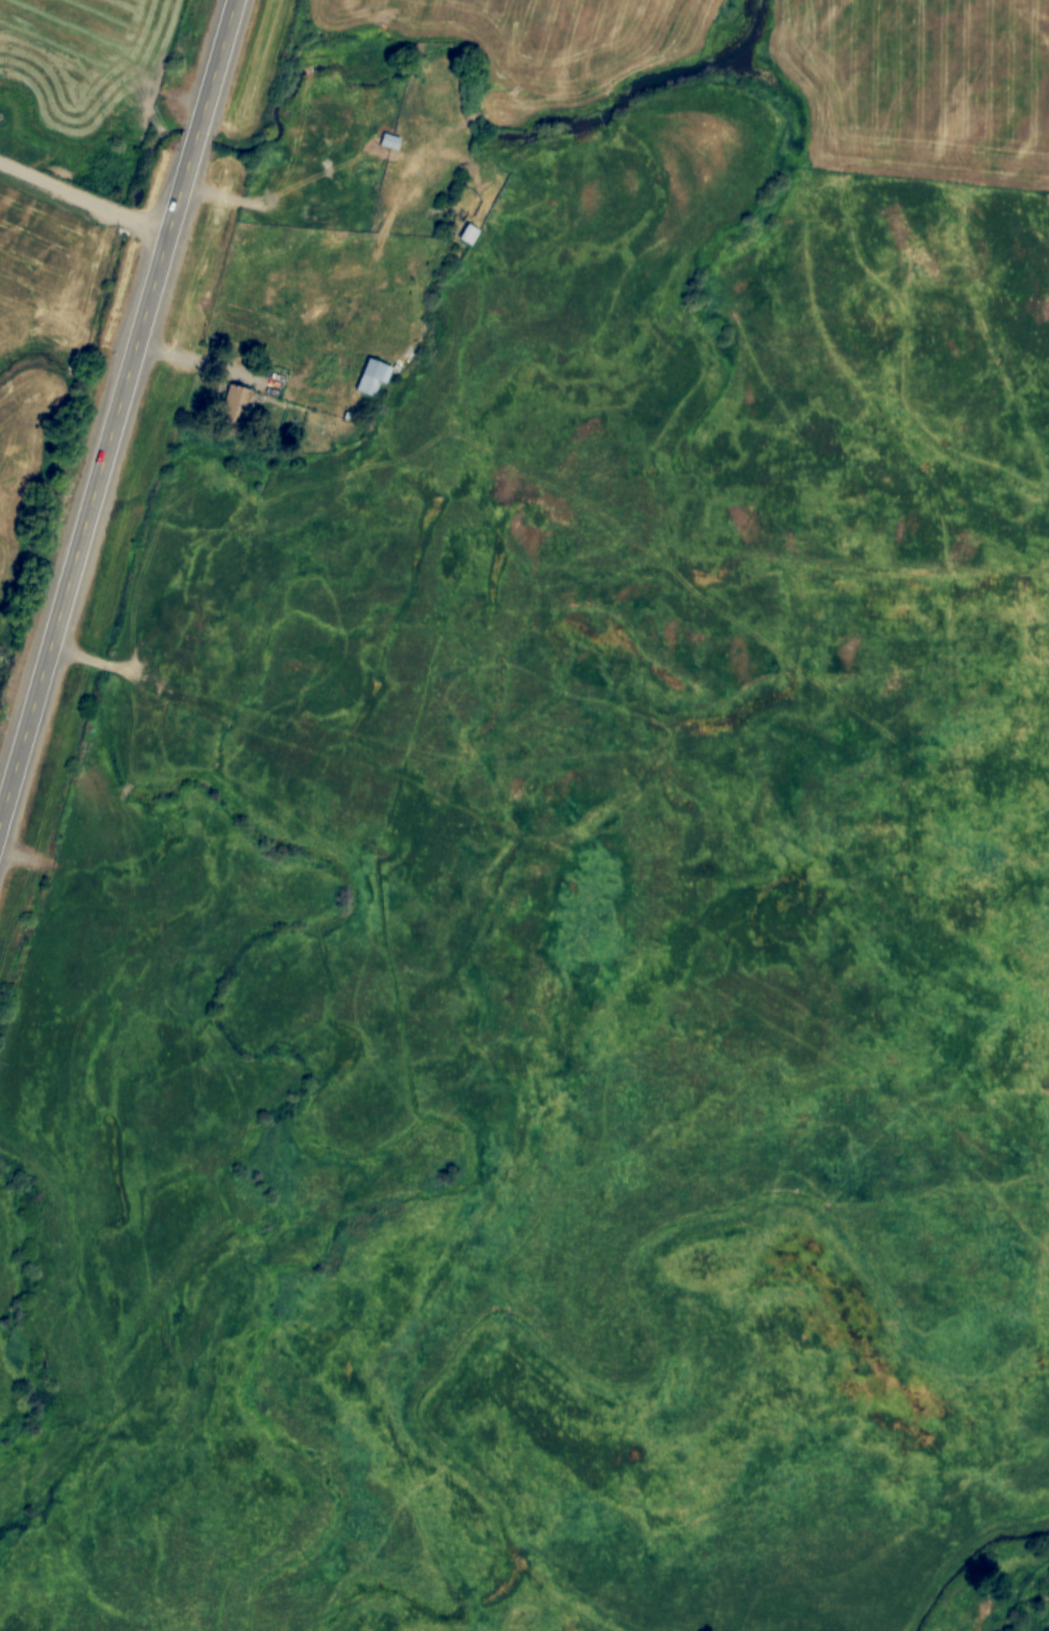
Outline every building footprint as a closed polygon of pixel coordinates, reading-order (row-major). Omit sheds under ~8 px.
[(402,137),(384,134),(380,147),(399,150),(402,137)] [(471,246),(478,231),(464,224),(457,239),(471,246)] [(378,399),(392,365),(370,357),(357,389),(378,399)] [(223,410),(247,418),(255,389),(232,382),(223,410)]
